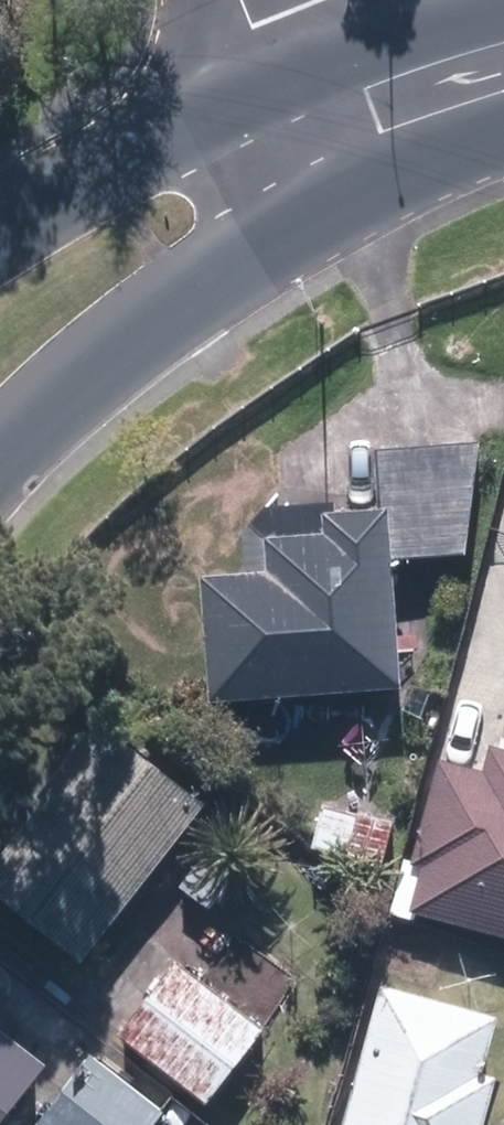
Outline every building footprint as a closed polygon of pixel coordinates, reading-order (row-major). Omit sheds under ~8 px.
[(314,506),(255,510),(257,534),(231,536),(235,577),(188,581),(198,707),(389,692),(379,565),(455,559),(454,538),(447,448),(366,455),(371,513),(315,517),(314,506)] [(194,808),(94,730),(0,850),(0,912),(70,966),(194,808)] [(401,912),(503,941),(503,755),(480,748),(473,773),(432,762),(403,868),(412,870),(401,912)] [(313,807),(304,850),(375,866),(384,823),(313,807)] [(191,865),(173,890),(201,910),(219,885),(191,865)] [(256,1034),(165,964),(108,1039),(200,1108),(256,1034)] [(370,988),(333,1124),(458,1124),(487,1019),(370,988)] [(34,1067),(0,1040),(0,1109),(34,1067)] [(85,1059),(33,1124),(147,1124),(156,1114),(85,1059)]
